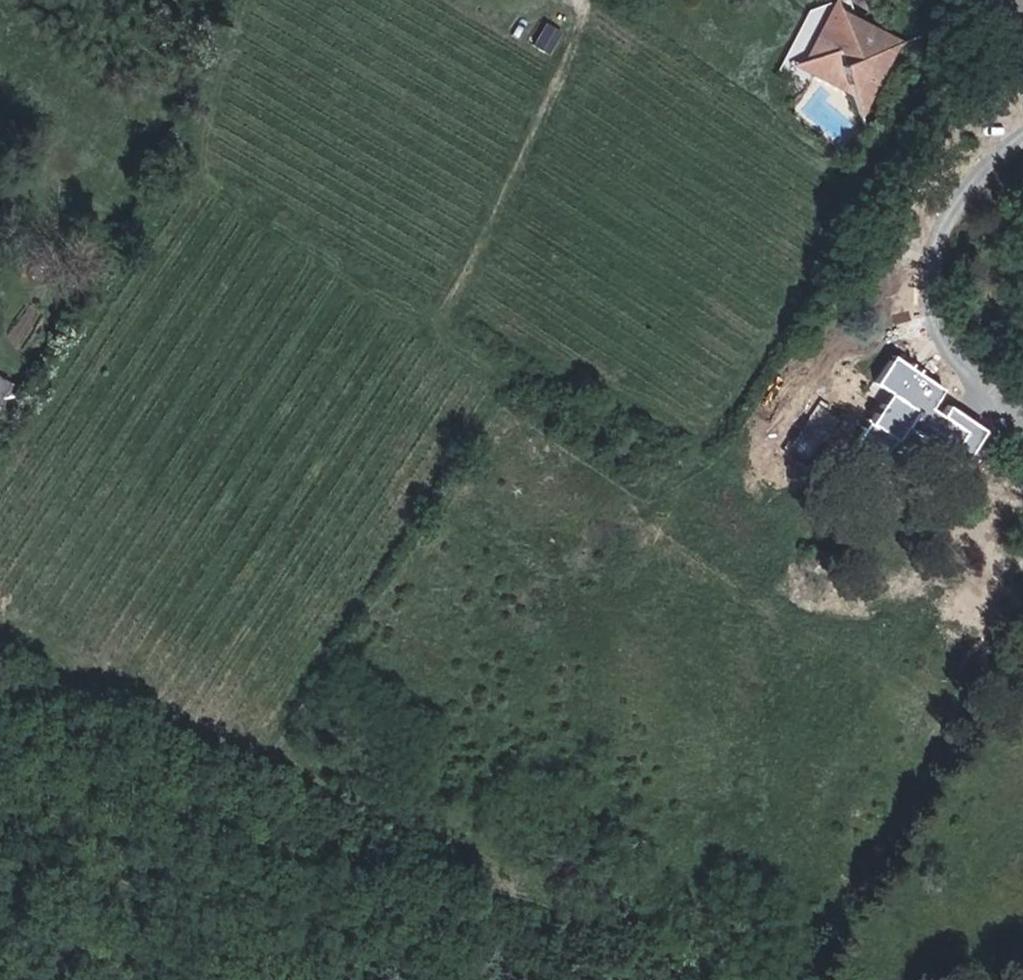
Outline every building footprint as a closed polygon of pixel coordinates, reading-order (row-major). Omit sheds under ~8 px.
[(905,41),(838,5),(837,0),(836,0),(801,66),(851,92),(860,111),(895,44),(905,41)] [(945,387),(892,353),(875,380),(890,390),(870,422),(897,440),(907,425),(966,463),(988,428),(950,403),(943,413),(932,406),(945,387)] [(15,379),(0,369),(0,402),(1,403),(15,379)]
